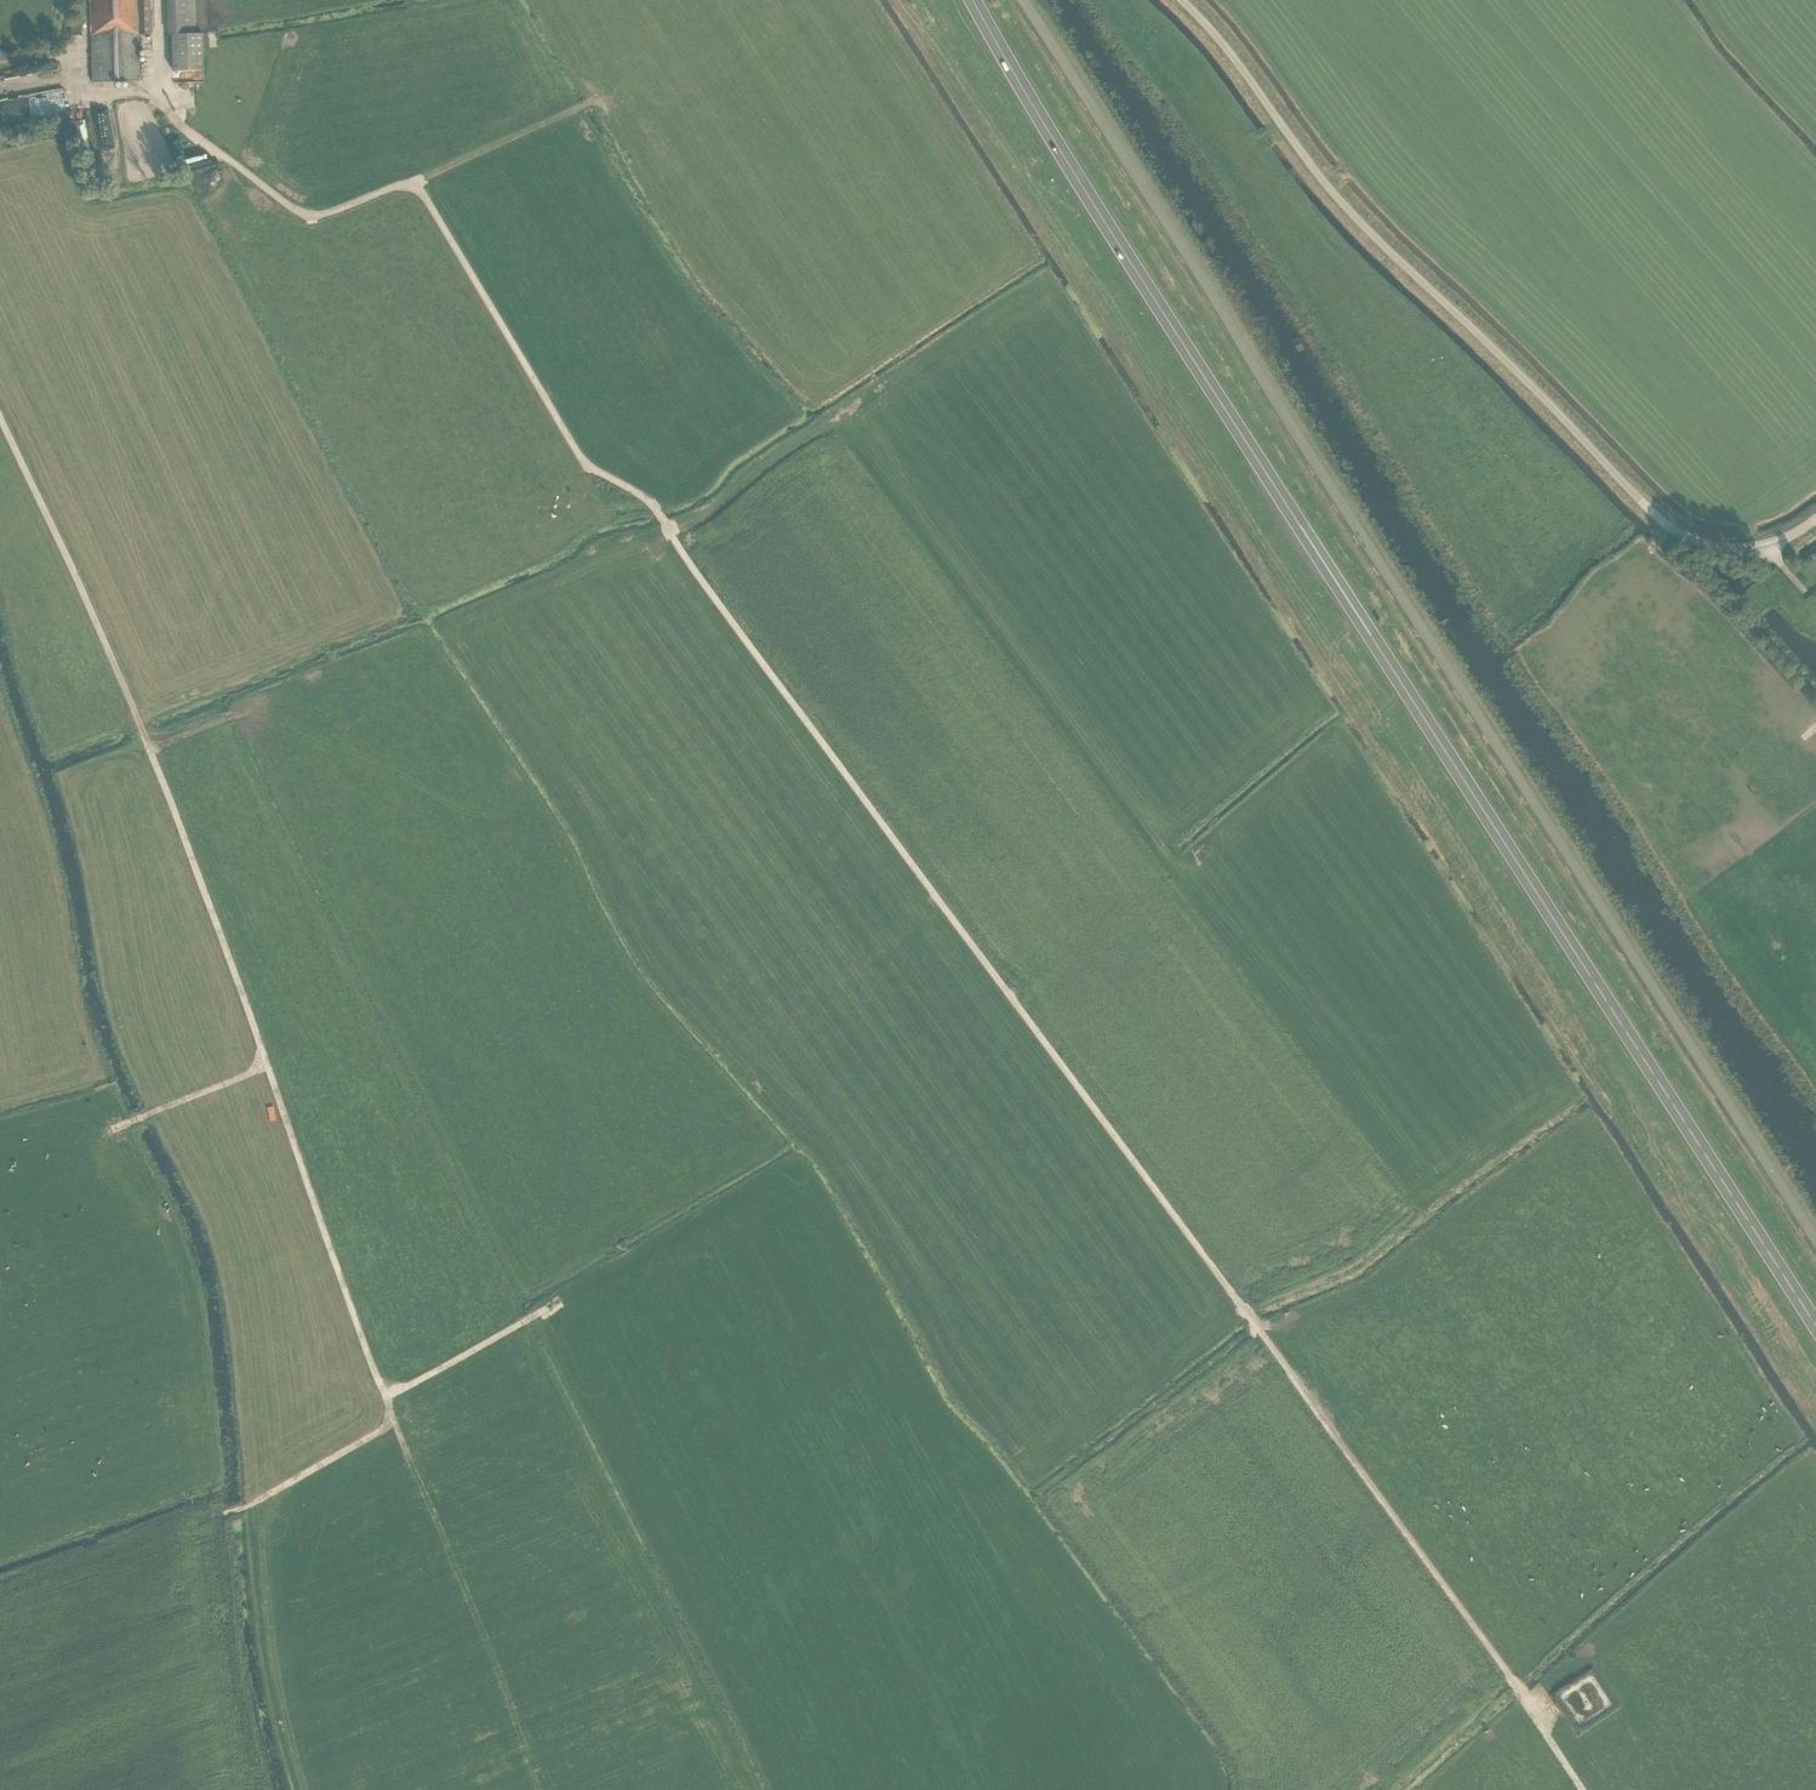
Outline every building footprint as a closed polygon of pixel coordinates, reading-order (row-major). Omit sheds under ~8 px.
[(92,82),(139,81),(138,34),(151,34),(150,0),(90,0),(92,82)] [(167,35),(171,35),(172,71),(203,70),(202,34),(195,34),(194,0),(167,0),(167,35)] [(71,36),(83,36),(82,22),(71,22),(71,36)] [(109,111),(92,113),(95,143),(113,141),(109,111)] [(118,166),(115,156),(108,158),(105,149),(88,155),(91,163),(94,162),(97,173),(118,166)] [(186,174),(219,166),(216,154),(198,158),(199,162),(184,166),(186,174)] [(251,202),(264,213),(272,203),(260,192),(251,202)] [(252,206),(246,213),(260,225),(266,217),(252,206)] [(1589,1711),(1600,1706),(1594,1693),(1583,1698),(1589,1711)]
